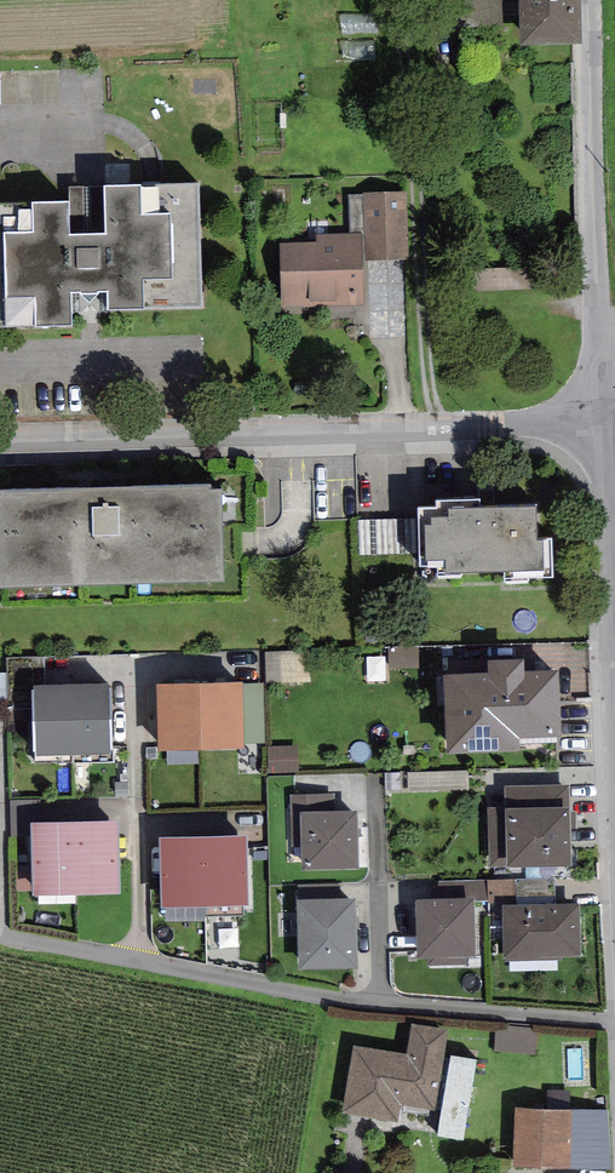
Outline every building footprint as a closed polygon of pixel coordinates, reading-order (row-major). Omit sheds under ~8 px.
[(502,26),(501,0),(453,0),(454,29),(502,26)] [(519,13),(519,0),(503,0),(503,14),(519,13)] [(520,45),(579,44),(579,0),(519,0),(520,45)] [(35,298),(36,326),(72,325),(71,292),(80,292),(80,294),(98,294),(98,292),(108,291),(109,310),(202,308),(198,184),(140,185),(70,187),(70,203),(34,204),(34,232),(3,233),(5,299),(35,298)] [(348,195),(350,233),(363,233),(364,260),(408,259),(406,192),(363,192),(363,194),(348,195)] [(364,260),(363,233),(350,233),(317,234),(317,243),(280,244),(282,308),(365,306),(364,260)] [(224,580),(221,491),(211,491),(211,485),(1,491),(1,497),(0,497),(0,588),(224,580)] [(418,508),(420,567),(437,566),(437,577),(463,576),(463,573),(505,572),(505,581),(529,581),(529,578),(553,577),(552,538),(537,539),(536,507),(480,508),(480,500),(436,501),(436,508),(418,508)] [(444,676),(448,754),(519,750),(519,738),(560,736),(557,671),(524,673),(524,661),(489,662),(490,674),(444,676)] [(243,681),(202,682),(204,749),(245,748),(243,681)] [(204,749),(202,682),(158,684),(161,750),(204,749)] [(109,683),(71,684),(73,755),(111,754),(109,683)] [(252,740),(267,740),(266,683),(251,683),(252,740)] [(37,756),(73,755),(71,684),(35,685),(37,756)] [(298,745),(269,746),(270,773),(299,772),(298,745)] [(413,789),(473,786),(472,769),(412,773),(413,789)] [(506,809),(570,807),(569,786),(505,787),(506,809)] [(301,812),(336,811),(336,792),(289,794),(291,848),(302,848),(301,812)] [(488,809),(490,867),(506,867),(507,868),(571,867),(570,807),(506,809),(488,809)] [(336,811),(301,812),(302,848),(302,871),(359,869),(358,811),(336,811)] [(118,821),(75,822),(77,895),(120,894),(118,821)] [(77,895),(75,822),(31,823),(34,896),(77,895)] [(246,835),(203,837),(205,906),(248,905),(246,835)] [(205,906),(203,837),(160,838),(162,907),(205,906)] [(488,879),(439,881),(439,899),(474,898),(474,902),(489,901),(488,880),(488,879)] [(502,904),(556,903),(555,879),(488,880),(489,901),(489,904),(502,904)] [(439,899),(416,900),(418,959),(428,959),(428,966),(467,965),(467,958),(476,958),(474,902),(474,898),(439,899)] [(355,899),(298,900),(299,970),(357,968),(355,899)] [(556,903),(502,904),(504,960),(582,958),(580,903),(556,903)] [(354,1046),(342,1113),(398,1122),(401,1105),(434,1111),(448,1030),(412,1024),(407,1055),(354,1046)] [(535,1054),(537,1029),(497,1026),(495,1050),(535,1054)] [(477,1060),(451,1055),(437,1136),(463,1140),(477,1060)] [(608,1110),(515,1108),(514,1167),(610,1170),(608,1110)]
